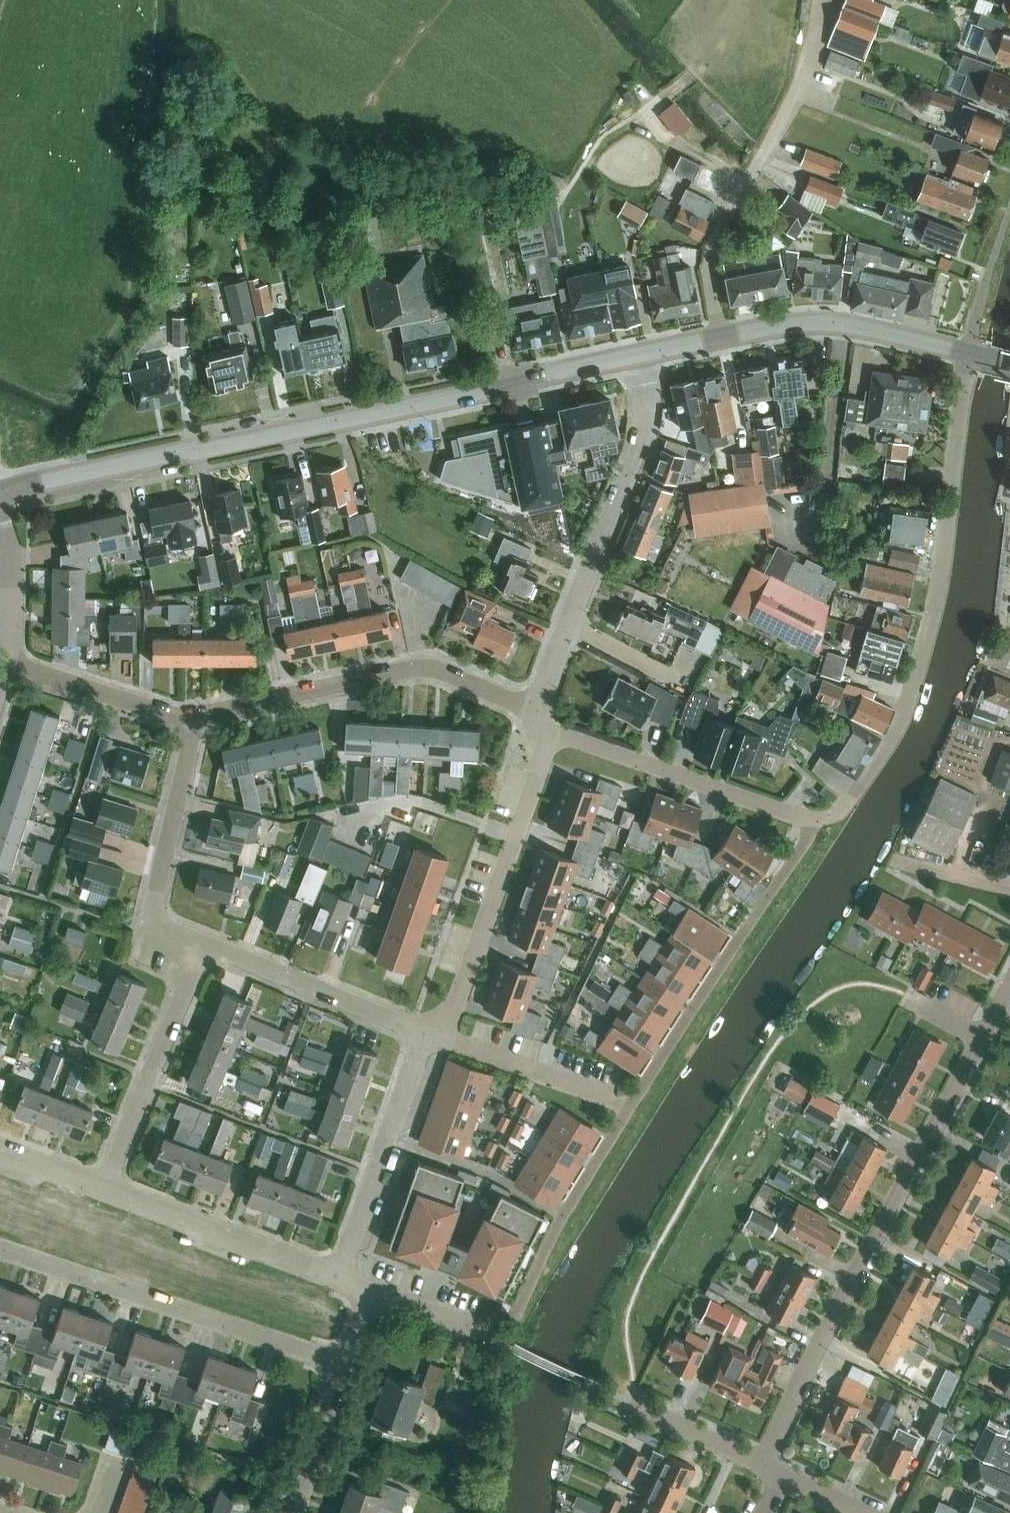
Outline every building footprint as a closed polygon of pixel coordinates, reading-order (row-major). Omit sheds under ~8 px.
[(842,5),(880,20),(885,4),(875,0),(845,0),(842,5)] [(842,5),(836,23),(873,37),(880,20),(842,5)] [(987,27),(979,50),(1009,61),(1009,59),(1009,32),(1004,30),(1004,31),(1000,30),(1003,21),(987,15),(982,26),(987,27)] [(897,28),(894,36),(910,42),(913,34),(897,28)] [(854,76),(860,62),(831,50),(825,65),(854,76)] [(1009,104),(1009,78),(991,71),(993,64),(963,53),(957,71),(966,74),(960,92),(980,100),(982,94),(1009,104)] [(956,100),(935,91),(930,104),(951,112),(956,100)] [(999,132),(1003,122),(975,112),(976,108),(964,103),(953,131),(965,135),(965,136),(994,146),(995,143),(998,142),(1001,134),(999,132)] [(981,181),(989,159),(973,153),(975,146),(936,132),(931,145),(951,152),(952,150),(960,153),(953,171),(981,181)] [(836,176),(841,161),(806,148),(801,163),(836,176)] [(694,179),(701,164),(681,154),(674,169),(694,179)] [(974,189),(950,180),(927,172),(915,205),(938,213),(940,207),(967,217),(976,195),(972,193),(974,189)] [(811,175),(804,193),(836,205),(842,187),(811,175)] [(714,201),(686,187),(679,202),(682,203),(672,224),(700,238),(708,220),(705,219),(714,201)] [(628,190),(619,208),(642,218),(650,200),(628,190)] [(789,192),(778,208),(787,214),(787,215),(779,226),(795,237),(803,225),(814,210),(789,192)] [(567,253),(556,194),(539,197),(550,256),(567,253)] [(670,201),(659,196),(650,214),(661,220),(670,201)] [(485,300),(509,294),(491,204),(466,209),(485,300)] [(894,218),(908,223),(903,235),(921,240),(954,253),(962,231),(917,215),(918,212),(899,205),(894,218)] [(557,293),(548,253),(539,209),(516,214),(524,257),(525,257),(529,279),(539,277),(543,296),(557,293)] [(376,214),(353,219),(360,252),(383,247),(376,214)] [(642,229),(627,226),(622,253),(637,256),(642,229)] [(843,265),(821,262),(821,260),(798,257),(799,252),(786,250),(786,252),(787,258),(789,269),(796,270),(794,293),(839,298),(843,271),(852,272),(859,242),(848,235),(843,265)] [(911,277),(910,282),(863,271),(866,257),(880,260),(882,247),(859,242),(852,272),(848,296),(853,297),(851,307),(902,318),(904,311),(928,316),(936,283),(911,277)] [(667,254),(680,314),(700,310),(695,284),(694,284),(690,265),(681,267),(678,251),(677,252),(676,244),(666,246),(667,254)] [(764,256),(762,248),(738,252),(739,257),(737,257),(737,261),(724,264),(731,303),(788,292),(780,253),(764,256)] [(903,256),(885,250),(881,261),(898,268),(903,256)] [(423,254),(363,266),(376,327),(400,322),(404,342),(403,342),(408,369),(458,359),(452,332),(451,332),(445,303),(434,306),(423,254)] [(654,319),(680,314),(667,254),(655,257),(657,265),(661,282),(648,285),(654,319)] [(942,255),(937,265),(948,270),(952,260),(942,255)] [(605,290),(607,300),(613,327),(641,321),(629,264),(603,270),(607,290),(605,290)] [(345,305),(337,265),(320,269),(328,309),(345,305)] [(568,277),(570,287),(574,307),(607,300),(605,290),(607,290),(603,270),(568,277)] [(255,319),(247,280),(227,284),(235,324),(255,319)] [(273,310),(267,284),(251,287),(257,313),(273,310)] [(574,307),(570,287),(559,289),(562,301),(561,301),(569,336),(613,327),(607,300),(574,307)] [(512,348),(561,338),(556,312),(555,312),(553,302),(549,303),(548,299),(506,308),(509,321),(506,322),(512,348)] [(313,332),(301,335),(308,369),(308,370),(322,367),(322,366),(346,360),(338,326),(338,327),(335,313),(310,319),(313,332)] [(189,346),(189,317),(173,317),(174,347),(189,346)] [(308,369),(301,335),(297,317),(272,323),(283,374),(308,369)] [(254,381),(246,345),(242,345),(239,330),(228,332),(232,348),(204,354),(213,391),(213,390),(213,392),(230,388),(229,387),(254,381)] [(787,362),(784,358),(778,359),(778,363),(770,364),(775,400),(778,425),(803,421),(800,396),(808,395),(803,359),(787,362)] [(138,408),(178,398),(169,361),(129,371),(138,408)] [(773,396),(767,364),(736,371),(742,402),(773,396)] [(929,404),(933,378),(874,370),(869,400),(847,397),(844,419),(878,424),(881,401),(898,404),(898,400),(929,404)] [(714,376),(696,380),(711,446),(725,443),(728,440),(725,430),(736,428),(724,373),(714,375),(714,376)] [(711,446),(696,380),(696,379),(672,385),(681,428),(693,425),(695,438),(699,437),(701,449),(711,446)] [(579,405),(562,409),(563,417),(571,449),(572,449),(591,445),(595,465),(585,467),(588,480),(609,475),(604,453),(618,450),(615,434),(617,433),(610,398),(592,402),(592,400),(579,403),(579,405)] [(926,430),(929,404),(898,400),(898,404),(881,401),(878,424),(926,430)] [(778,452),(774,425),(773,416),(754,419),(757,439),(760,438),(762,454),(778,452)] [(446,459),(440,478),(497,496),(521,503),(522,507),(529,505),(530,512),(537,510),(536,504),(564,498),(556,461),(573,457),(572,449),(571,449),(563,417),(547,421),(547,420),(507,429),(506,425),(458,436),(462,455),(446,459)] [(907,460),(909,443),(888,440),(886,457),(907,460)] [(685,457),(662,449),(653,476),(676,484),(680,471),(692,475),(696,461),(707,465),(711,453),(688,446),(685,457)] [(737,468),(739,484),(752,482),(764,481),(760,449),(735,453),(737,468)] [(772,457),(763,458),(767,489),(776,488),(772,457)] [(906,466),(886,464),(883,484),(903,487),(906,466)] [(333,468),(331,466),(323,468),(322,471),(319,471),(326,503),(339,500),(342,513),(356,510),(352,491),(350,482),(348,482),(344,466),(333,468)] [(301,475),(274,481),(281,516),(297,513),(300,525),(310,523),(314,542),(325,540),(319,509),(309,511),(301,475)] [(695,537),(771,525),(764,481),(752,482),(739,484),(689,492),(695,537)] [(672,492),(651,483),(624,547),(654,560),(664,535),(656,532),(672,492)] [(246,524),(239,489),(211,494),(219,530),(220,530),(222,542),(233,539),(231,527),(246,524)] [(153,520),(141,522),(146,545),(150,564),(169,560),(165,542),(170,541),(171,546),(197,541),(194,527),(196,526),(190,499),(150,507),(153,520)] [(930,529),(933,511),(890,505),(885,540),(928,546),(930,529)] [(373,510),(357,514),(361,533),(377,530),(373,510)] [(127,512),(96,519),(102,548),(116,545),(118,551),(125,550),(127,559),(142,555),(138,537),(133,538),(127,512)] [(495,520),(479,513),(471,531),(487,538),(495,520)] [(102,548),(96,519),(64,526),(70,552),(61,554),(61,566),(84,568),(84,569),(91,569),(87,552),(102,548)] [(531,548),(504,537),(495,559),(511,566),(508,575),(506,574),(500,587),(513,593),(513,592),(528,599),(538,576),(522,569),(531,548)] [(361,544),(348,548),(351,559),(358,558),(363,551),(361,544)] [(765,573),(772,577),(750,619),(818,653),(822,632),(828,604),(824,602),(834,581),(818,573),(821,566),(808,559),(804,567),(792,561),(795,556),(778,547),(765,573)] [(377,549),(365,551),(367,562),(379,560),(377,549)] [(917,568),(919,557),(895,552),(893,563),(917,568)] [(236,556),(219,560),(224,584),(241,580),(236,556)] [(400,578),(410,583),(421,564),(411,559),(400,578)] [(908,605),(915,574),(867,563),(860,594),(884,600),(883,605),(897,608),(898,603),(908,605)] [(421,564),(410,583),(420,589),(431,570),(421,564)] [(84,568),(61,566),(54,566),(53,642),(60,642),(60,650),(73,650),(73,642),(83,642),(83,624),(84,624),(84,569),(84,568)] [(357,599),(365,639),(392,634),(386,609),(373,612),(363,568),(351,571),(353,583),(357,599)] [(441,576),(431,570),(420,589),(430,595),(441,576)] [(351,571),(338,573),(341,586),(343,585),(353,583),(351,571)] [(274,645),(287,642),(290,656),(315,650),(307,610),(305,602),(304,594),(300,575),(287,578),(289,584),(288,584),(291,597),(298,628),(285,631),(281,613),(267,616),(274,645)] [(451,582),(441,576),(430,595),(441,601),(451,582)] [(278,601),(274,577),(261,580),(266,604),(278,601)] [(154,595),(151,579),(141,580),(144,596),(154,595)] [(301,581),(304,594),(316,591),(313,579),(301,581)] [(462,588),(451,582),(441,601),(451,606),(462,588)] [(498,603),(491,600),(465,588),(459,604),(450,626),(475,636),(473,642),(493,651),(493,650),(504,655),(515,631),(497,623),(498,620),(491,617),(498,603)] [(305,602),(307,610),(315,650),(341,645),(335,620),(322,623),(316,591),(304,594),(305,602)] [(341,645),(365,639),(357,599),(346,601),(348,611),(352,610),(354,616),(335,620),(341,645)] [(179,621),(179,604),(169,604),(169,621),(179,621)] [(190,604),(179,604),(179,621),(179,637),(179,662),(205,663),(205,637),(189,637),(190,604)] [(231,622),(231,604),(221,604),(221,621),(231,622)] [(241,604),(231,604),(231,622),(241,622),(241,604)] [(623,609),(615,627),(653,644),(661,626),(685,636),(684,637),(682,643),(687,646),(694,649),(711,657),(725,630),(707,621),(670,605),(667,612),(665,616),(653,611),(653,610),(642,606),(640,610),(628,604),(625,610),(623,609)] [(906,638),(913,615),(878,605),(871,628),(906,638)] [(111,614),(110,650),(136,650),(137,614),(111,614)] [(845,623),(841,638),(857,643),(861,628),(845,623)] [(904,639),(868,628),(855,670),(891,681),(904,639)] [(153,662),(179,662),(179,637),(153,637),(153,662)] [(205,663),(231,663),(231,638),(205,637),(205,663)] [(231,638),(231,663),(257,663),(257,638),(231,638)] [(841,680),(848,656),(828,651),(821,674),(841,680)] [(765,656),(755,652),(755,654),(751,665),(761,669),(765,656)] [(734,725),(720,766),(721,764),(747,773),(750,766),(757,768),(762,754),(755,752),(758,743),(783,752),(786,743),(800,721),(810,693),(816,676),(816,675),(799,667),(795,665),(794,665),(787,671),(788,672),(803,687),(803,689),(792,718),(787,716),(780,714),(767,727),(738,716),(738,715),(737,714),(733,725),(734,725)] [(994,674),(987,690),(982,688),(978,699),(983,702),(985,697),(1009,707),(1009,681),(994,674)] [(650,712),(654,714),(656,715),(654,718),(666,725),(677,696),(651,682),(646,691),(618,676),(602,705),(642,727),(650,712)] [(873,699),(875,692),(846,683),(845,687),(823,679),(816,697),(836,705),(834,708),(884,731),(894,709),(873,699)] [(682,714),(681,718),(704,727),(694,754),(720,763),(719,766),(720,766),(734,725),(733,725),(717,720),(718,714),(719,698),(693,689),(687,701),(682,714)] [(993,727),(998,714),(976,706),(971,718),(993,727)] [(32,707),(24,733),(52,742),(60,716),(32,707)] [(826,758),(856,777),(881,736),(851,718),(826,758)] [(372,751),(373,723),(346,721),(345,750),(372,751)] [(371,767),(369,793),(382,794),(385,752),(399,753),(401,724),(373,723),(372,751),(371,767)] [(426,755),(428,726),(401,724),(399,753),(396,791),(409,792),(411,757),(426,758),(426,755)] [(452,756),(455,728),(428,726),(426,755),(452,756)] [(295,732),(300,758),(325,753),(319,727),(295,732)] [(455,728),(452,756),(465,757),(479,758),(481,730),(455,728)] [(271,737),(276,763),(300,758),(295,732),(271,737)] [(24,733),(16,758),(43,767),(52,742),(24,733)] [(113,739),(101,735),(88,776),(100,780),(107,758),(116,761),(111,775),(140,784),(149,754),(120,745),(120,746),(111,743),(113,739)] [(64,756),(80,761),(86,742),(70,737),(64,756)] [(247,743),(253,768),(276,763),(271,737),(247,743)] [(260,801),(256,784),(253,768),(247,743),(222,748),(228,774),(238,772),(246,807),(262,811),(260,801)] [(1003,749),(991,780),(1009,787),(1009,751),(1003,749)] [(16,758),(8,783),(35,792),(43,767),(16,758)] [(369,797),(369,793),(371,767),(355,766),(353,801),(369,797)] [(304,773),(307,791),(317,789),(313,771),(304,773)] [(450,789),(451,772),(440,771),(439,789),(450,789)] [(297,793),(307,791),(304,773),(293,776),(297,793)] [(947,856),(977,795),(940,777),(911,838),(947,856)] [(564,779),(556,801),(594,815),(598,803),(614,809),(618,798),(622,787),(600,780),(597,790),(564,779)] [(256,784),(260,801),(269,799),(266,782),(256,784)] [(0,808),(0,809),(27,818),(28,816),(35,818),(38,810),(30,807),(35,792),(8,783),(0,808)] [(70,793),(54,787),(47,807),(63,812),(70,793)] [(645,824),(637,846),(648,850),(654,834),(666,838),(679,800),(657,792),(645,824)] [(129,833),(137,808),(104,798),(96,823),(74,816),(69,833),(100,843),(106,826),(129,833)] [(679,800),(666,838),(678,842),(672,858),(683,862),(702,808),(679,800)] [(556,801),(548,824),(581,836),(602,843),(606,832),(590,827),(594,815),(556,801)] [(19,843),(27,818),(0,809),(0,837),(19,843)] [(213,817),(206,844),(240,852),(242,852),(246,839),(255,841),(260,816),(237,810),(234,822),(213,817)] [(334,825),(312,817),(299,850),(321,859),(329,838),(334,825)] [(716,852),(703,871),(713,878),(722,864),(733,871),(755,838),(736,824),(716,852)] [(0,837),(0,866),(11,869),(19,843),(0,837)] [(47,863),(53,844),(37,838),(31,858),(47,863)] [(115,895),(123,869),(96,861),(100,846),(73,838),(69,854),(90,860),(85,875),(77,872),(74,883),(82,885),(115,895)] [(321,859),(332,863),(340,843),(329,838),(321,859)] [(755,838),(733,871),(743,878),(733,892),(743,899),(756,880),(775,852),(755,838)] [(398,844),(386,840),(378,862),(390,867),(398,844)] [(343,867),(351,847),(340,843),(332,863),(343,867)] [(362,852),(351,847),(343,867),(354,872),(362,852)] [(417,847),(407,875),(437,886),(447,857),(417,847)] [(540,848),(532,870),(570,884),(574,872),(590,878),(594,867),(572,859),(540,848)] [(611,850),(608,859),(617,862),(618,861),(620,853),(611,850)] [(293,856),(283,852),(274,874),(285,878),(293,856)] [(373,856),(362,852),(354,872),(365,876),(373,856)] [(310,861),(295,897),(303,900),(314,905),(328,869),(310,861)] [(265,869),(254,867),(243,865),(241,876),(263,881),(265,869)] [(234,875),(201,867),(195,894),(228,902),(234,875)] [(532,870),(524,893),(562,906),(570,884),(532,870)] [(368,882),(365,891),(377,895),(382,879),(370,875),(368,882)] [(437,886),(407,875),(397,903),(428,913),(437,886)] [(325,890),(306,939),(332,949),(338,932),(336,932),(349,900),(360,905),(364,892),(365,891),(368,882),(358,878),(349,900),(325,890)] [(666,902),(670,896),(658,888),(654,894),(666,902)] [(295,897),(277,890),(264,922),(290,932),(303,900),(295,897)] [(364,892),(360,905),(371,909),(375,896),(364,892)] [(883,892),(868,919),(907,940),(912,931),(910,930),(920,912),(883,892)] [(6,908),(10,896),(0,893),(0,906),(6,908)] [(524,893),(516,915),(554,928),(562,906),(524,893)] [(608,914),(615,901),(607,898),(601,911),(608,914)] [(682,917),(673,931),(712,956),(728,933),(675,898),(668,908),(682,917)] [(428,913),(397,903),(388,930),(418,941),(428,913)] [(920,912),(910,930),(912,931),(948,950),(963,924),(925,903),(920,912)] [(516,915),(508,937),(541,949),(562,957),(566,946),(550,940),(554,928),(516,915)] [(598,935),(604,922),(597,919),(591,932),(598,935)] [(963,924),(948,950),(987,971),(1001,944),(963,924)] [(12,935),(35,942),(38,933),(15,925),(12,935)] [(86,931),(69,925),(65,937),(82,943),(86,931)] [(418,941),(388,930),(378,958),(408,969),(418,941)] [(650,935),(644,945),(697,980),(712,956),(673,931),(664,945),(650,935)] [(32,951),(35,942),(12,935),(9,944),(32,951)] [(356,937),(352,948),(364,952),(368,941),(356,937)] [(652,963),(643,977),(682,1003),(697,980),(644,945),(638,954),(652,963)] [(0,955),(0,966),(2,966),(25,974),(28,964),(0,955)] [(883,955),(878,964),(888,970),(893,960),(883,955)] [(499,962),(490,984),(528,999),(532,987),(548,993),(552,983),(531,974),(499,962)] [(961,972),(946,964),(939,977),(954,985),(961,972)] [(934,973),(924,967),(914,984),(924,990),(934,973)] [(94,989),(98,980),(76,971),(72,980),(94,989)] [(109,995),(137,1007),(146,984),(119,973),(109,995)] [(620,982),(614,991),(667,1026),(682,1003),(643,977),(634,991),(620,982)] [(594,979),(588,988),(605,1000),(612,990),(594,979)] [(490,984),(481,1007),(515,1020),(537,1029),(542,1016),(524,1009),(528,999),(490,984)] [(622,1009),(613,1023),(652,1049),(667,1026),(614,991),(608,1000),(622,1009)] [(258,1032),(280,1041),(284,1032),(262,1023),(247,1017),(253,1003),(225,992),(216,1014),(243,1027),(258,1032)] [(63,1002),(85,1011),(89,1002),(67,993),(63,1002)] [(100,1017),(128,1028),(137,1007),(109,995),(100,1017)] [(82,1020),(85,1011),(63,1002),(60,1011),(82,1020)] [(28,1016),(14,1010),(8,1027),(23,1032),(28,1016)] [(216,1014),(207,1036),(234,1048),(243,1027),(216,1014)] [(118,1051),(128,1028),(100,1017),(91,1039),(118,1051)] [(291,1043),(299,1024),(289,1020),(282,1039),(291,1043)] [(652,1049),(613,1023),(604,1037),(590,1028),(584,1037),(598,1046),(598,1047),(637,1072),(652,1049)] [(576,1030),(565,1025),(561,1034),(572,1038),(576,1030)] [(916,1029),(896,1067),(922,1081),(943,1043),(916,1029)] [(276,1051),(280,1041),(258,1032),(254,1041),(276,1051)] [(207,1036),(198,1058),(225,1069),(234,1048),(207,1036)] [(307,1044),(304,1053),(369,1077),(377,1054),(349,1044),(345,1057),(330,1052),(307,1044)] [(37,1121),(48,1093),(62,1055),(53,1052),(39,1089),(25,1084),(15,1112),(37,1121)] [(78,1087),(85,1064),(88,1056),(78,1052),(75,1060),(67,1082),(61,1097),(48,1093),(37,1121),(60,1129),(72,1102),(78,1087)] [(369,1077),(304,1053),(300,1063),(323,1071),(338,1076),(333,1089),(361,1099),(369,1077)] [(883,1061),(872,1054),(865,1066),(876,1073),(883,1061)] [(258,1094),(262,1085),(240,1076),(225,1069),(198,1058),(188,1080),(216,1092),(221,1079),(236,1085),(258,1094)] [(492,1077),(448,1061),(438,1087),(482,1103),(492,1077)] [(94,1067),(85,1064),(78,1087),(85,1090),(94,1067)] [(240,1076),(262,1085),(266,1076),(244,1067),(240,1076)] [(922,1081),(896,1067),(875,1105),(902,1119),(922,1081)] [(808,1087),(791,1078),(783,1093),(801,1102),(808,1087)] [(262,1085),(258,1094),(269,1099),(273,1089),(262,1085)] [(482,1103),(438,1087),(429,1113),(473,1129),(482,1103)] [(509,1101),(516,1105),(522,1092),(515,1088),(509,1101)] [(288,1098),(310,1106),(314,1097),(291,1089),(288,1098)] [(353,1121),(361,1099),(333,1089),(325,1112),(353,1121)] [(839,1105),(818,1094),(812,1105),(833,1117),(839,1105)] [(307,1116),(310,1106),(288,1098),(284,1108),(307,1116)] [(535,1104),(528,1100),(521,1113),(529,1117),(535,1104)] [(93,1110),(72,1102),(60,1129),(82,1137),(93,1110)] [(202,1134),(211,1112),(202,1108),(193,1130),(202,1134)] [(545,1133),(585,1157),(599,1133),(560,1109),(545,1133)] [(998,1109),(983,1136),(1002,1146),(998,1153),(1007,1158),(1009,1153),(1009,1115),(998,1109)] [(345,1144),(353,1121),(325,1112),(317,1135),(345,1144)] [(473,1129),(429,1113),(419,1140),(464,1156),(473,1129)] [(496,1127),(504,1130),(510,1117),(503,1114),(496,1127)] [(224,1116),(209,1154),(199,1182),(222,1190),(232,1162),(219,1157),(224,1142),(233,1120),(224,1116)] [(525,1125),(517,1121),(511,1134),(518,1138),(525,1125)] [(177,1173),(199,1182),(209,1154),(196,1149),(202,1134),(193,1130),(187,1145),(177,1173)] [(841,1152),(875,1170),(887,1147),(864,1135),(853,1130),(841,1152)] [(266,1159),(274,1136),(262,1131),(254,1154),(266,1159)] [(570,1181),(585,1157),(545,1133),(530,1156),(570,1181)] [(177,1173),(187,1145),(165,1137),(154,1165),(177,1173)] [(484,1152),(491,1156),(498,1143),(490,1139),(484,1152)] [(271,1209),(282,1181),(287,1166),(296,1144),(287,1140),(278,1163),(273,1178),(259,1172),(249,1200),(271,1209)] [(295,1186),(282,1181),(271,1209),(293,1217),(318,1152),(309,1149),(295,1186)] [(834,1160),(817,1150),(811,1161),(827,1171),(834,1160)] [(510,1154),(503,1151),(497,1164),(504,1167),(510,1154)] [(328,1156),(318,1152),(293,1217),(316,1226),(327,1198),(314,1193),(328,1156)] [(829,1173),(863,1191),(875,1170),(841,1152),(829,1173)] [(555,1205),(570,1181),(530,1156),(515,1181),(555,1205)] [(973,1156),(961,1178),(994,1196),(999,1188),(988,1182),(995,1168),(973,1156)] [(404,1203),(389,1245),(425,1257),(435,1261),(461,1272),(462,1272),(504,1294),(518,1268),(531,1242),(545,1215),(508,1196),(511,1190),(493,1181),(490,1187),(502,1193),(488,1220),(475,1246),(444,1236),(450,1219),(464,1177),(477,1182),(479,1175),(460,1168),(458,1175),(419,1161),(404,1203)] [(779,1170),(773,1181),(786,1188),(792,1177),(779,1170)] [(851,1213),(863,1191),(829,1173),(825,1181),(836,1187),(828,1201),(851,1213)] [(961,1178),(949,1200),(972,1212),(979,1199),(990,1205),(994,1196),(961,1178)] [(949,1200),(937,1221),(971,1240),(975,1231),(965,1225),(972,1212),(949,1200)] [(803,1238),(830,1253),(841,1232),(840,1231),(839,1232),(825,1225),(829,1218),(799,1202),(788,1221),(789,1221),(784,1229),(802,1239),(803,1238)] [(745,1223),(769,1236),(777,1222),(752,1209),(745,1223)] [(971,1240),(937,1221),(925,1243),(948,1256),(955,1242),(966,1248),(971,1240)] [(998,1239),(992,1250),(1008,1259),(1009,1255),(1009,1246),(998,1239)] [(779,1287),(804,1300),(817,1276),(792,1263),(779,1287)] [(755,1275),(766,1281),(771,1270),(760,1264),(755,1275)] [(902,1287),(936,1305),(940,1296),(929,1290),(937,1277),(914,1264),(902,1287)] [(978,1265),(971,1278),(996,1291),(1002,1278),(978,1265)] [(760,1291),(766,1281),(755,1275),(749,1285),(760,1291)] [(729,1289),(712,1280),(706,1294),(723,1302),(729,1289)] [(4,1324),(16,1290),(0,1284),(0,1323),(4,1324)] [(791,1324),(804,1300),(779,1287),(766,1311),(791,1324)] [(931,1313),(936,1305),(902,1287),(890,1308),(913,1321),(920,1307),(931,1313)] [(16,1290),(4,1324),(19,1329),(14,1344),(35,1352),(43,1328),(32,1324),(40,1298),(16,1290)] [(733,1311),(711,1300),(702,1318),(724,1330),(733,1311)] [(949,1309),(958,1314),(962,1306),(953,1302),(949,1309)] [(43,1328),(35,1352),(57,1359),(62,1344),(77,1349),(88,1314),(64,1306),(55,1332),(43,1328)] [(906,1334),(913,1321),(890,1308),(879,1330),(912,1348),(917,1340),(906,1334)] [(952,1314),(938,1308),(933,1318),(947,1325),(952,1314)] [(747,1315),(735,1309),(726,1328),(737,1334),(747,1315)] [(77,1349),(72,1364),(86,1369),(108,1376),(116,1352),(104,1348),(113,1322),(88,1314),(77,1349)] [(993,1325),(1005,1331),(1009,1333),(1009,1324),(996,1318),(993,1325)] [(116,1352),(108,1376),(129,1383),(134,1368),(149,1373),(161,1338),(136,1330),(127,1356),(116,1352)] [(912,1349),(912,1348),(879,1330),(867,1352),(890,1365),(897,1351),(908,1357),(906,1360),(918,1366),(924,1355),(912,1349)] [(671,1333),(662,1352),(675,1358),(671,1367),(691,1377),(709,1340),(688,1331),(684,1339),(671,1333)] [(1001,1339),(1009,1343),(1009,1333),(1005,1331),(1001,1339)] [(161,1338),(149,1373),(164,1378),(159,1393),(164,1395),(160,1406),(173,1410),(177,1399),(180,1400),(188,1376),(177,1372),(185,1347),(161,1338)] [(918,1340),(914,1349),(924,1355),(925,1355),(930,1346),(918,1340)] [(723,1356),(709,1386),(734,1397),(748,1368),(753,1356),(730,1346),(725,1357),(723,1356)] [(748,1368),(734,1397),(749,1404),(751,1400),(761,1405),(773,1380),(771,1379),(783,1355),(763,1346),(757,1359),(764,1362),(759,1373),(748,1368)] [(35,1352),(33,1360),(54,1367),(57,1359),(35,1352)] [(188,1376),(180,1400),(202,1408),(207,1392),(221,1397),(233,1363),(208,1354),(200,1380),(188,1376)] [(444,1367),(431,1362),(423,1385),(389,1373),(373,1418),(407,1431),(420,1395),(432,1400),(444,1367)] [(233,1363),(221,1397),(236,1402),(231,1417),(253,1425),(261,1401),(249,1397),(258,1371),(233,1363)] [(829,1411),(817,1435),(840,1446),(844,1437),(852,1420),(859,1406),(864,1395),(869,1386),(870,1383),(874,1375),(875,1374),(853,1363),(852,1365),(847,1376),(846,1375),(845,1378),(837,1395),(838,1396),(830,1411),(829,1411)] [(961,1375),(953,1371),(947,1384),(954,1388),(961,1375)] [(24,1376),(15,1373),(11,1382),(21,1386),(25,1376),(24,1376)] [(66,1387),(62,1398),(73,1402),(77,1391),(77,1389),(66,1385),(66,1387)] [(864,1395),(859,1406),(870,1411),(875,1400),(864,1395)] [(886,1428),(891,1417),(896,1407),(885,1402),(874,1423),(886,1428)] [(100,1405),(98,1412),(109,1416),(111,1409),(100,1405)] [(917,1431),(936,1440),(948,1414),(930,1405),(917,1431)] [(70,1411),(59,1408),(56,1419),(67,1422),(70,1411)] [(948,1414),(936,1440),(939,1442),(943,1444),(956,1418),(948,1414)] [(900,1421),(893,1417),(891,1417),(886,1428),(894,1433),(900,1421)] [(840,1446),(839,1447),(861,1457),(874,1430),(873,1430),(852,1420),(844,1437),(840,1446)] [(986,1423),(972,1452),(978,1455),(981,1456),(993,1462),(1002,1443),(1007,1433),(986,1423)] [(19,1474),(28,1444),(9,1438),(13,1426),(5,1424),(0,1439),(0,1472),(6,1474),(7,1471),(19,1474)] [(184,1428),(171,1424),(169,1433),(181,1437),(184,1428)] [(117,1453),(125,1431),(112,1427),(104,1449),(117,1453)] [(896,1429),(879,1466),(900,1476),(917,1439),(896,1429)] [(138,1435),(125,1431),(117,1453),(130,1458),(138,1435)] [(601,1437),(589,1432),(585,1441),(597,1445),(601,1437)] [(29,1482),(45,1487),(59,1441),(51,1439),(47,1451),(28,1444),(19,1474),(30,1478),(29,1482)] [(59,1441),(45,1487),(60,1492),(61,1488),(74,1492),(83,1462),(64,1456),(68,1444),(59,1441)] [(950,1458),(954,1449),(943,1444),(939,1442),(926,1469),(938,1475),(947,1457),(950,1458)] [(650,1459),(644,1456),(639,1467),(656,1475),(685,1489),(695,1467),(655,1448),(650,1459)] [(626,1461),(639,1467),(644,1456),(631,1450),(626,1461)] [(997,1465),(1009,1471),(1009,1462),(1000,1458),(997,1465)] [(979,1459),(968,1482),(1009,1501),(1009,1474),(979,1459)] [(634,1478),(639,1467),(626,1461),(621,1472),(634,1478)] [(135,1464),(131,1475),(154,1483),(158,1472),(135,1464)] [(131,1475),(127,1486),(150,1494),(154,1483),(131,1475)] [(646,1496),(675,1510),(685,1489),(656,1475),(646,1496)] [(223,1512),(246,1512),(251,1497),(222,1486),(223,1483),(206,1477),(203,1486),(219,1492),(214,1505),(198,1500),(197,1504),(223,1512)] [(341,1507),(360,1512),(375,1512),(378,1504),(401,1512),(408,1490),(383,1481),(380,1493),(350,1482),(341,1507)] [(127,1486),(123,1497),(146,1505),(150,1494),(127,1486)] [(610,1494),(606,1503),(617,1509),(622,1499),(610,1494)] [(939,1499),(933,1512),(1009,1512),(1009,1511),(976,1495),(970,1508),(962,1505),(960,1509),(939,1499)] [(675,1510),(646,1496),(638,1512),(674,1512),(675,1510)] [(123,1497),(120,1509),(132,1512),(143,1512),(146,1505),(123,1497)] [(591,1512),(593,1512),(601,1512),(603,1509),(604,1507),(604,1506),(595,1502),(591,1512)] [(601,1512),(615,1512),(617,1510),(617,1509),(606,1503),(604,1506),(604,1507),(603,1509),(601,1512)] [(197,1504),(195,1509),(207,1512),(223,1512),(197,1504)]
